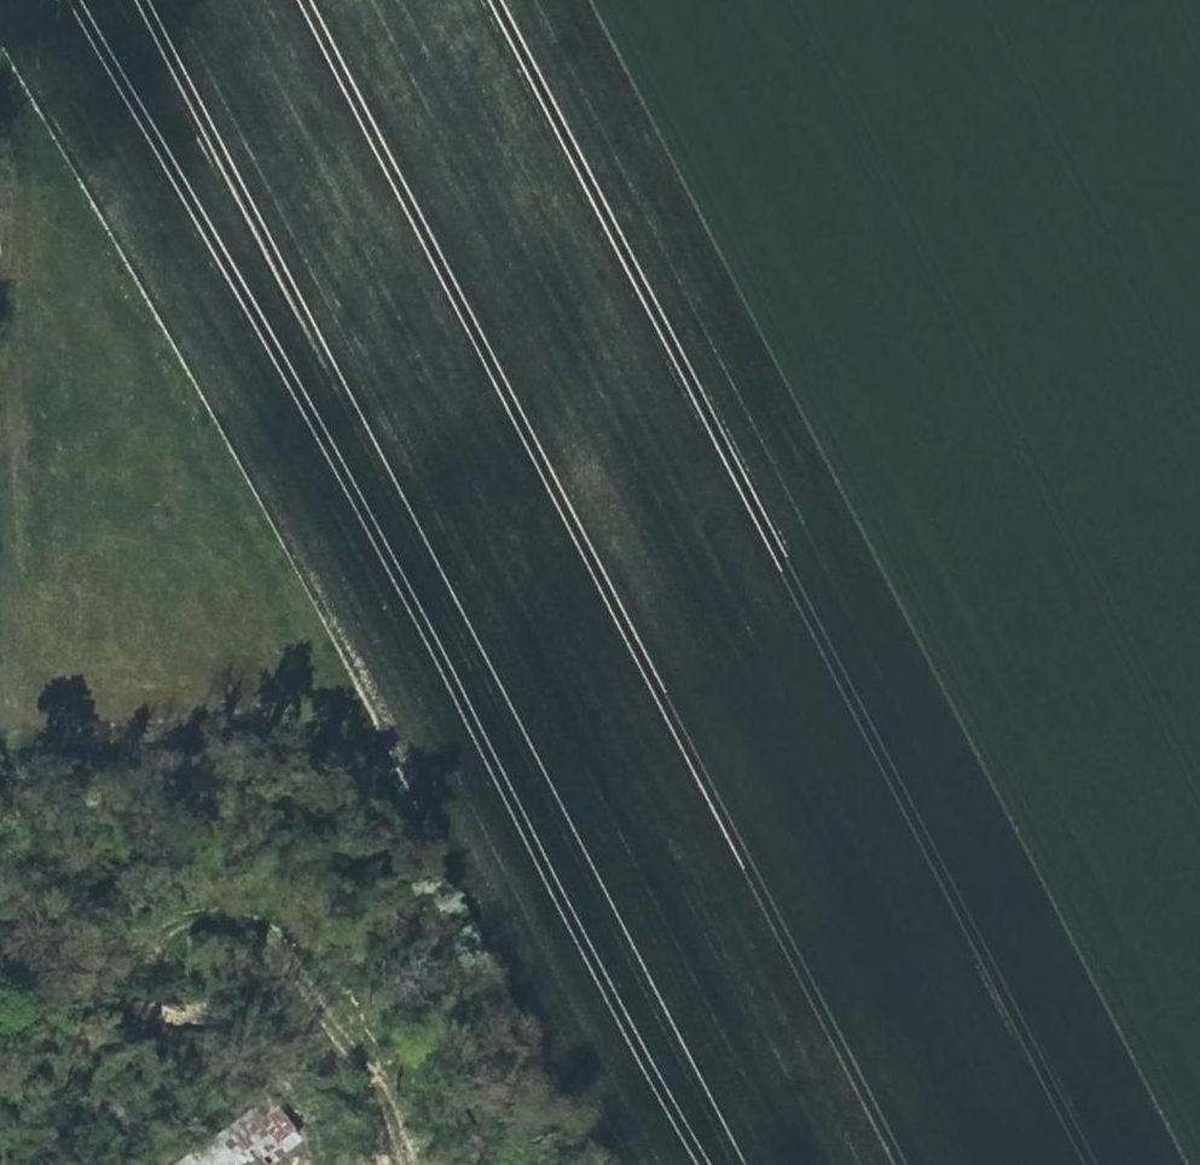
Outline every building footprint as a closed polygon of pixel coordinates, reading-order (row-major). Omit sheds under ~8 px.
[(299,1133),(272,1094),(171,1164),(253,1164),(299,1133)]
